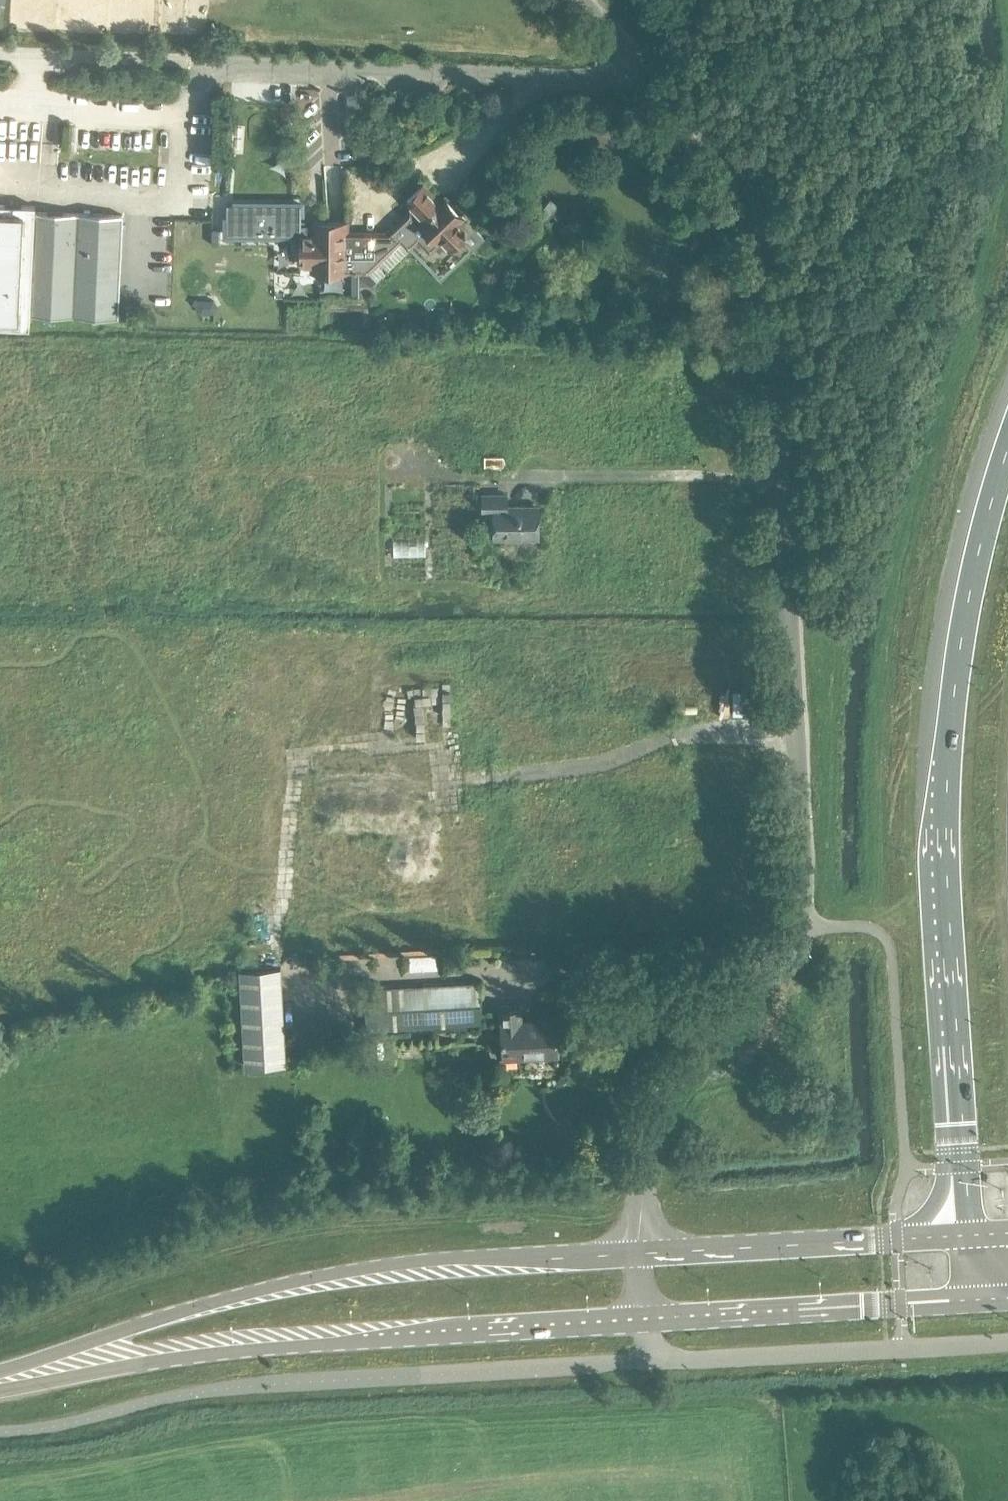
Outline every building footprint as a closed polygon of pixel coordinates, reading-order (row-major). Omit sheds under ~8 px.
[(356,256),(355,272),(368,272),(399,243),(401,241),(408,249),(418,240),(428,251),(429,251),(438,242),(440,239),(449,249),(473,226),(446,198),(441,202),(423,184),(407,200),(416,209),(389,234),(375,234),(375,256),(356,256)] [(32,325),(32,312),(121,315),(124,213),(36,210),(36,204),(0,203),(0,324),(32,325)] [(227,203),(226,234),(301,235),(301,263),(300,296),(345,296),(345,272),(355,272),(356,256),(375,256),(375,234),(346,233),(346,221),(314,221),(301,221),(301,204),(227,203)] [(484,467),(505,467),(505,455),(484,455),(484,467)] [(495,537),(539,537),(539,506),(507,506),(507,494),(483,494),(484,511),(495,511),(495,537)] [(280,967),(240,970),(245,1066),(285,1063),(280,967)] [(368,1029),(480,1023),(478,982),(366,988),(368,1029)] [(522,1020),(521,1008),(501,1009),(502,1022),(504,1058),(558,1055),(556,1023),(522,1025),(522,1020)]
